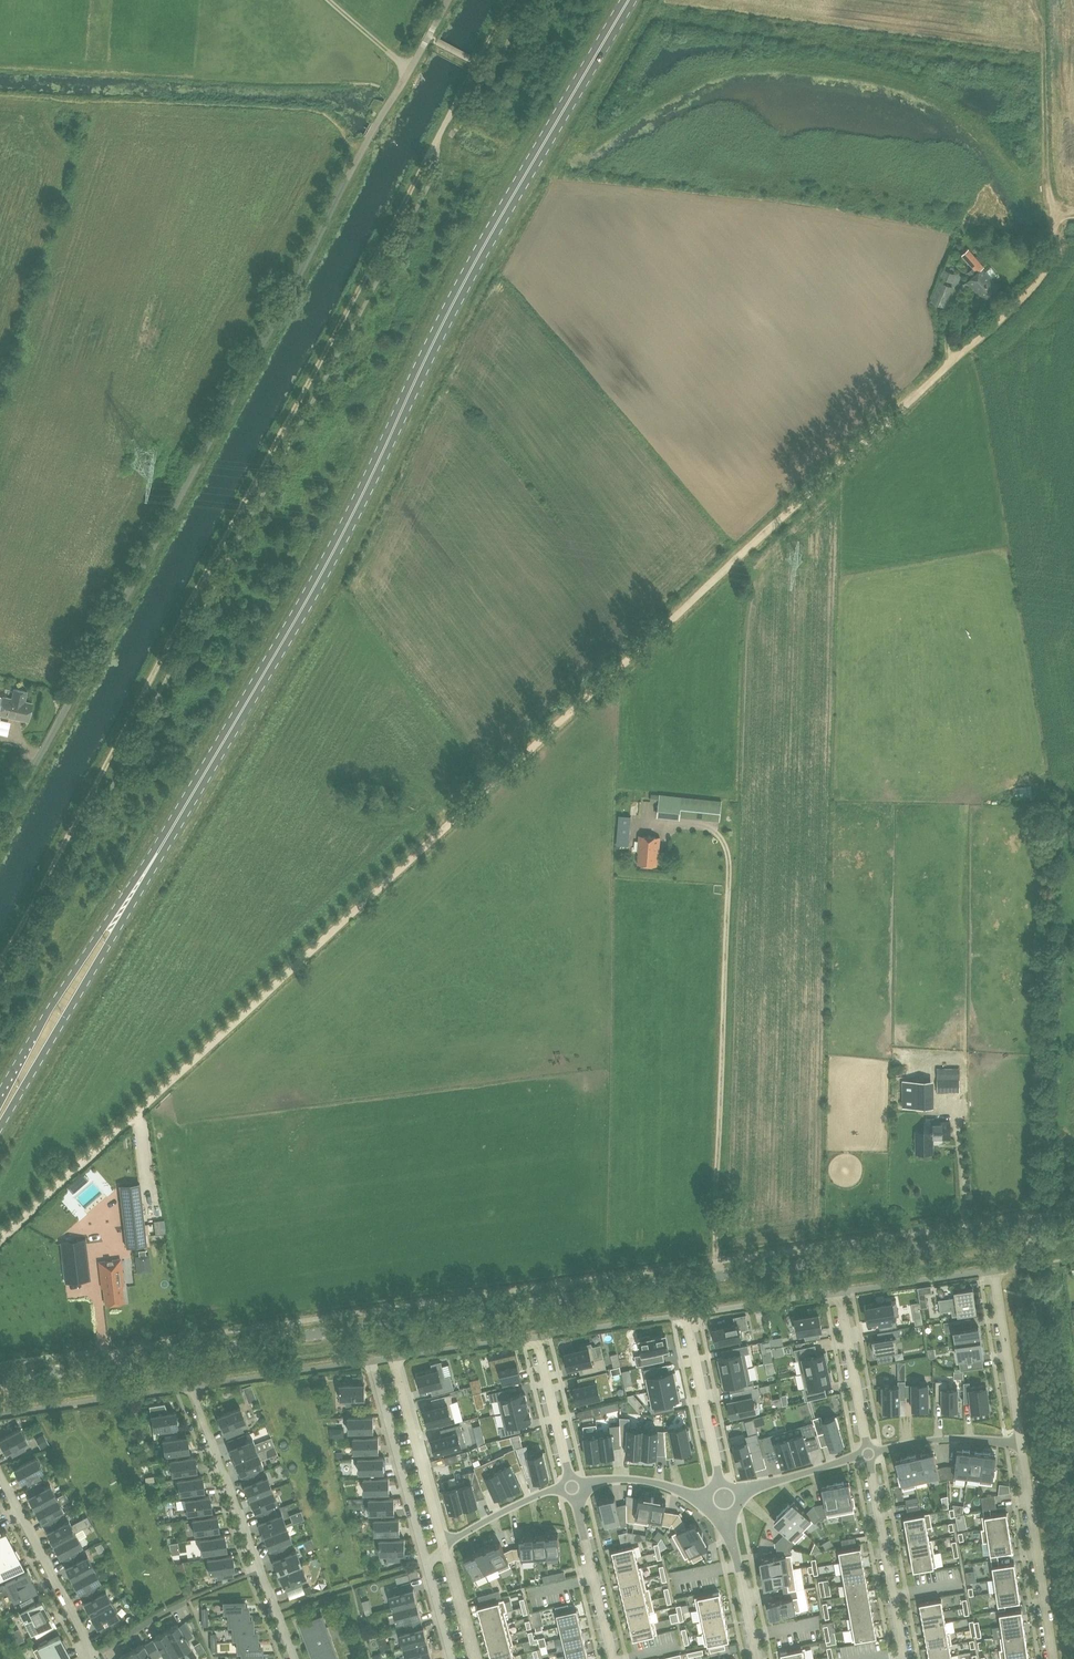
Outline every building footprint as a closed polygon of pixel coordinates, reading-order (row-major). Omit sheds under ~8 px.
[(962,255),(973,268),(968,272),(972,278),(968,281),(984,299),(998,287),(983,269),(985,267),(969,249),(962,255)] [(945,269),(941,277),(955,283),(959,275),(945,269)] [(931,301),(945,307),(954,287),(939,281),(931,301)] [(31,703),(2,697),(0,705),(0,716),(27,722),(31,703)] [(4,720),(1,734),(12,736),(15,722),(4,720)] [(719,820),(721,800),(659,794),(657,817),(679,819),(680,816),(719,820)] [(631,816),(619,815),(616,844),(629,846),(631,816)] [(1058,830),(1058,836),(1062,838),(1069,836),(1069,830),(1064,828),(1058,830)] [(638,851),(639,851),(638,864),(656,865),(657,855),(658,855),(660,837),(639,835),(638,851)] [(937,1067),(937,1079),(937,1092),(960,1092),(960,1067),(937,1067)] [(903,1107),(921,1107),(931,1107),(931,1080),(903,1081),(903,1107)] [(927,1119),(927,1122),(925,1122),(925,1138),(916,1138),(916,1153),(920,1153),(921,1155),(923,1156),(925,1156),(927,1155),(928,1153),(932,1153),(932,1144),(933,1144),(939,1144),(941,1143),(942,1141),(943,1138),(950,1139),(950,1122),(933,1122),(933,1119),(927,1119)] [(139,1184),(119,1186),(126,1248),(147,1245),(139,1184)] [(65,1281),(91,1278),(86,1238),(60,1241),(65,1281)] [(135,1256),(136,1263),(150,1261),(149,1254),(146,1255),(146,1250),(138,1250),(139,1255),(135,1256)] [(123,1285),(120,1259),(99,1262),(102,1287),(103,1287),(105,1304),(124,1301),(122,1285),(123,1285)] [(931,1285),(918,1287),(919,1294),(932,1292),(931,1285)] [(955,1297),(938,1299),(940,1311),(952,1310),(952,1316),(977,1312),(973,1288),(954,1291),(955,1297)] [(879,1322),(880,1330),(894,1327),(893,1320),(892,1320),(891,1317),(899,1316),(896,1299),(876,1302),(876,1304),(866,1306),(869,1321),(879,1319),(880,1322),(879,1322)] [(913,1307),(913,1315),(921,1313),(919,1302),(912,1303),(913,1307)] [(804,1332),(805,1339),(816,1337),(815,1330),(822,1329),(819,1314),(795,1318),(798,1333),(804,1332)] [(715,1338),(716,1344),(723,1342),(724,1345),(731,1344),(730,1341),(740,1339),(739,1331),(747,1329),(744,1315),(736,1316),(737,1323),(726,1325),(713,1328),(713,1331),(711,1331),(713,1339),(715,1338)] [(965,1318),(944,1321),(945,1332),(955,1330),(957,1344),(981,1341),(979,1326),(967,1328),(965,1318)] [(887,1337),(872,1340),(875,1355),(877,1354),(878,1360),(893,1358),(892,1352),(898,1351),(896,1336),(901,1335),(899,1328),(886,1331),(887,1337)] [(639,1353),(632,1355),(634,1363),(641,1362),(661,1357),(659,1346),(670,1344),(668,1334),(650,1338),(650,1336),(638,1338),(639,1340),(636,1341),(639,1353)] [(770,1339),(771,1347),(783,1345),(782,1336),(770,1339)] [(981,1341),(957,1344),(961,1370),(980,1367),(979,1356),(983,1355),(981,1341)] [(582,1349),(565,1353),(568,1363),(569,1363),(570,1367),(582,1365),(584,1372),(606,1367),(603,1357),(595,1359),(591,1344),(582,1346),(582,1349)] [(721,1366),(722,1372),(748,1366),(745,1353),(750,1352),(748,1344),(731,1348),(732,1355),(717,1358),(719,1367),(721,1366)] [(827,1367),(826,1361),(828,1361),(826,1352),(811,1355),(809,1346),(794,1349),(796,1360),(798,1359),(801,1371),(827,1367)] [(612,1362),(619,1360),(618,1353),(611,1355),(612,1362)] [(516,1354),(490,1360),(494,1378),(502,1376),(503,1381),(518,1378),(516,1371),(520,1370),(516,1354)] [(419,1381),(417,1381),(419,1389),(421,1388),(421,1390),(437,1386),(439,1393),(454,1389),(450,1375),(445,1377),(441,1362),(432,1364),(433,1371),(417,1375),(419,1381)] [(905,1363),(893,1367),(895,1373),(907,1370),(905,1363)] [(660,1365),(645,1369),(646,1377),(648,1376),(651,1390),(677,1384),(676,1380),(677,1380),(676,1372),(675,1372),(674,1371),(661,1374),(660,1365)] [(612,1375),(621,1373),(619,1366),(611,1368),(612,1375)] [(748,1366),(722,1372),(723,1377),(721,1378),(723,1386),(738,1383),(739,1390),(742,1390),(755,1387),(753,1379),(751,1380),(748,1366)] [(833,1380),(831,1372),(828,1372),(827,1367),(801,1371),(805,1388),(802,1388),(805,1398),(820,1394),(818,1386),(831,1383),(830,1381),(833,1380)] [(576,1394),(574,1394),(577,1404),(595,1400),(595,1401),(604,1399),(600,1381),(609,1379),(607,1371),(582,1377),(584,1386),(574,1389),(576,1394)] [(365,1398),(365,1383),(364,1383),(364,1377),(353,1377),(354,1384),(340,1384),(340,1399),(346,1398),(346,1405),(365,1404),(364,1398),(365,1398)] [(906,1384),(905,1380),(898,1380),(898,1385),(883,1385),(884,1410),(899,1410),(899,1395),(906,1395),(906,1384)] [(948,1380),(935,1380),(936,1395),(942,1395),(943,1409),(944,1409),(944,1411),(952,1411),(952,1409),(958,1409),(957,1384),(948,1385),(948,1380)] [(969,1381),(964,1382),(964,1397),(971,1396),(972,1410),(974,1410),(975,1412),(982,1411),(982,1409),(989,1408),(986,1384),(969,1386),(969,1381)] [(912,1396),(913,1409),(928,1409),(928,1383),(906,1384),(906,1395),(906,1396),(912,1396)] [(472,1387),(473,1393),(482,1391),(481,1384),(472,1387)] [(654,1403),(650,1404),(652,1413),(654,1413),(669,1410),(667,1401),(680,1398),(680,1397),(681,1397),(679,1390),(679,1391),(677,1384),(651,1390),(654,1403)] [(728,1401),(731,1416),(756,1411),(754,1401),(760,1400),(758,1386),(755,1387),(742,1390),(744,1397),(728,1401)] [(507,1389),(491,1393),(493,1401),(498,1399),(502,1413),(528,1406),(528,1403),(526,1394),(525,1394),(525,1393),(509,1397),(507,1389)] [(473,1395),(475,1400),(482,1398),(481,1392),(473,1394),(473,1395)] [(438,1406),(424,1409),(428,1423),(454,1417),(451,1402),(453,1402),(451,1394),(436,1398),(438,1406)] [(628,1400),(639,1413),(645,1408),(633,1394),(627,1396),(628,1400)] [(176,1425),(177,1425),(175,1411),(168,1412),(164,1403),(150,1405),(152,1415),(150,1415),(153,1429),(158,1428),(159,1435),(177,1432),(176,1425)] [(600,1406),(601,1413),(609,1411),(607,1404),(600,1406)] [(240,1406),(216,1415),(222,1430),(223,1430),(226,1439),(244,1432),(240,1423),(246,1421),(240,1406)] [(505,1426),(499,1427),(501,1436),(518,1432),(516,1424),(532,1420),(531,1418),(532,1418),(530,1409),(529,1410),(528,1406),(502,1413),(505,1426)] [(598,1406),(585,1409),(587,1417),(600,1414),(598,1406)] [(825,1432),(830,1448),(844,1444),(839,1427),(840,1427),(836,1415),(822,1420),(821,1415),(813,1418),(818,1434),(825,1432)] [(353,1437),(353,1438),(379,1437),(378,1436),(372,1437),(372,1430),(374,1430),(373,1416),(348,1417),(349,1426),(348,1426),(349,1431),(353,1431),(356,1431),(356,1437),(353,1437)] [(754,1419),(756,1426),(765,1423),(763,1416),(754,1419)] [(630,1419),(620,1418),(620,1424),(621,1438),(628,1439),(627,1454),(634,1455),(634,1454),(642,1454),(643,1429),(629,1428),(630,1419)] [(806,1431),(788,1436),(796,1460),(810,1456),(804,1439),(816,1436),(812,1422),(804,1424),(806,1431)] [(611,1429),(597,1431),(601,1457),(604,1457),(605,1457),(611,1456),(615,1455),(612,1440),(621,1438),(620,1424),(611,1426),(611,1429)] [(444,1436),(434,1439),(438,1453),(465,1446),(460,1425),(442,1429),(444,1436)] [(686,1426),(665,1430),(667,1452),(667,1453),(675,1451),(676,1453),(691,1450),(689,1439),(691,1438),(689,1430),(687,1430),(686,1426)] [(5,1452),(9,1450),(12,1456),(25,1449),(22,1444),(27,1441),(25,1436),(24,1436),(20,1428),(0,1439),(0,1443),(5,1452)] [(643,1429),(642,1454),(650,1455),(649,1456),(657,1456),(657,1452),(667,1452),(665,1430),(643,1429)] [(597,1431),(584,1433),(588,1459),(591,1459),(598,1458),(601,1457),(597,1431)] [(747,1442),(734,1446),(742,1474),(756,1470),(753,1460),(764,1457),(762,1451),(757,1433),(746,1436),(747,1442)] [(35,1438),(41,1449),(49,1445),(43,1434),(35,1438)] [(229,1448),(234,1461),(257,1452),(252,1439),(246,1441),(244,1435),(228,1441),(231,1447),(229,1448)] [(782,1465),(796,1460),(788,1436),(770,1442),(768,1435),(761,1437),(765,1450),(777,1447),(782,1465)] [(169,1459),(170,1460),(194,1456),(188,1457),(187,1450),(189,1450),(187,1436),(162,1440),(164,1454),(171,1453),(172,1459),(169,1459)] [(359,1458),(384,1457),(378,1457),(377,1451),(379,1451),(379,1437),(353,1438),(354,1446),(354,1452),(359,1452),(359,1451),(361,1451),(361,1458),(359,1458)] [(527,1446),(517,1448),(525,1472),(532,1470),(535,1481),(549,1478),(543,1452),(529,1455),(527,1446)] [(509,1461),(497,1466),(508,1492),(521,1486),(515,1472),(522,1469),(515,1448),(505,1452),(509,1461)] [(967,1476),(970,1452),(970,1450),(963,1449),(962,1451),(957,1450),(955,1466),(946,1465),(947,1479),(954,1480),(954,1478),(967,1479),(967,1476)] [(940,1480),(947,1479),(946,1465),(938,1467),(934,1452),(929,1453),(928,1451),(921,1453),(921,1455),(927,1479),(939,1476),(940,1480)] [(967,1476),(980,1478),(983,1451),(982,1451),(975,1451),(975,1452),(970,1452),(967,1476)] [(994,1469),(996,1455),(991,1454),(991,1452),(983,1451),(980,1478),(979,1483),(992,1485),(993,1479),(995,1479),(996,1470),(994,1469)] [(241,1473),(243,1479),(258,1473),(256,1467),(262,1465),(257,1452),(234,1461),(239,1474),(241,1473)] [(915,1482),(927,1479),(921,1455),(916,1456),(916,1454),(908,1456),(915,1482)] [(177,1479),(177,1480),(202,1476),(196,1476),(195,1470),(196,1470),(194,1456),(170,1460),(172,1474),(179,1473),(179,1479),(177,1479)] [(915,1482),(908,1456),(901,1458),(901,1460),(896,1461),(900,1475),(898,1475),(900,1485),(901,1485),(903,1490),(916,1487),(915,1482)] [(14,1469),(20,1481),(24,1479),(28,1485),(41,1478),(38,1472),(43,1470),(36,1457),(14,1469)] [(364,1472),(366,1472),(366,1478),(364,1478),(389,1478),(389,1477),(383,1477),(383,1471),(384,1471),(384,1457),(359,1458),(359,1467),(359,1472),(364,1472)] [(482,1464),(475,1467),(483,1490),(491,1486),(496,1497),(508,1492),(497,1466),(485,1472),(482,1464)] [(460,1471),(448,1476),(451,1482),(463,1477),(460,1471)] [(244,1485),(249,1498),(272,1489),(267,1476),(260,1479),(258,1473),(243,1479),(245,1485),(244,1485)] [(184,1499),(185,1499),(209,1496),(209,1495),(203,1496),(202,1490),(204,1490),(202,1476),(177,1480),(179,1493),(186,1492),(187,1499),(184,1499)] [(465,1487),(458,1490),(468,1514),(480,1509),(474,1494),(482,1490),(474,1476),(462,1481),(465,1487)] [(369,1493),(371,1492),(371,1498),(369,1498),(369,1499),(394,1498),(388,1498),(388,1492),(389,1491),(389,1478),(364,1478),(364,1487),(364,1493),(369,1493)] [(844,1481),(835,1483),(841,1514),(856,1511),(854,1496),(852,1497),(849,1482),(844,1483),(844,1481)] [(28,1496),(34,1509),(56,1497),(50,1485),(44,1488),(41,1482),(26,1490),(29,1496),(28,1496)] [(814,1505),(820,1517),(828,1516),(841,1514),(835,1483),(827,1484),(827,1486),(822,1487),(825,1503),(814,1505)] [(449,1487),(443,1490),(455,1519),(468,1514),(458,1490),(451,1493),(449,1487)] [(255,1510),(257,1516),(273,1510),(270,1504),(277,1502),(272,1489),(249,1498),(254,1511),(255,1510)] [(981,1497),(982,1503),(996,1501),(995,1495),(981,1497)] [(192,1519),(217,1515),(210,1516),(210,1510),(211,1509),(209,1496),(185,1499),(187,1513),(194,1512),(194,1518),(192,1519)] [(609,1497),(600,1499),(604,1515),(601,1516),(603,1525),(606,1524),(606,1526),(620,1523),(621,1527),(627,1526),(627,1521),(627,1515),(627,1506),(618,1508),(615,1496),(609,1498),(609,1497)] [(637,1506),(626,1504),(627,1515),(627,1521),(648,1524),(649,1522),(653,1497),(644,1496),(644,1497),(639,1496),(637,1506)] [(34,1509),(41,1521),(42,1520),(45,1525),(60,1518),(57,1512),(63,1509),(56,1497),(34,1509)] [(661,1498),(653,1497),(649,1522),(670,1525),(672,1523),(679,1513),(664,1511),(666,1501),(661,1500),(661,1498)] [(374,1513),(376,1513),(377,1519),(374,1519),(399,1518),(393,1518),(393,1512),(395,1512),(394,1498),(369,1499),(369,1508),(369,1513),(374,1513)] [(919,1501),(906,1504),(907,1510),(920,1508),(919,1501)] [(996,1501),(982,1503),(983,1510),(990,1509),(997,1508),(996,1501)] [(783,1510),(803,1531),(813,1521),(815,1523),(820,1517),(814,1505),(805,1513),(794,1502),(790,1505),(789,1504),(783,1510)] [(920,1508),(907,1510),(908,1516),(922,1514),(920,1508)] [(984,1515),(981,1516),(983,1528),(986,1528),(1009,1525),(1007,1512),(991,1515),(990,1509),(983,1510),(984,1515)] [(258,1522),(263,1535),(286,1526),(281,1513),(275,1516),(273,1510),(257,1516),(260,1522),(258,1522)] [(786,1532),(776,1542),(790,1547),(805,1532),(803,1531),(783,1510),(777,1516),(778,1517),(774,1521),(786,1532)] [(908,1516),(904,1517),(906,1530),(927,1526),(932,1525),(931,1519),(930,1512),(924,1513),(922,1514),(908,1516)] [(672,1534),(679,1546),(703,1533),(699,1525),(698,1526),(695,1521),(686,1526),(679,1513),(672,1523),(677,1532),(672,1534)] [(199,1538),(200,1539),(224,1535),(218,1536),(217,1529),(219,1529),(217,1515),(192,1519),(194,1533),(201,1532),(202,1538),(199,1538)] [(87,1516),(71,1524),(75,1532),(91,1523),(87,1516)] [(46,1532),(53,1544),(75,1532),(71,1524),(69,1520),(63,1523),(60,1518),(45,1525),(48,1531),(46,1532)] [(380,1539),(380,1540),(405,1539),(405,1538),(398,1539),(398,1532),(400,1532),(399,1518),(374,1519),(375,1528),(374,1528),(375,1533),(380,1533),(379,1533),(382,1533),(382,1539),(380,1539)] [(295,1519),(288,1521),(292,1532),(299,1530),(295,1519)] [(983,1528),(981,1529),(983,1543),(988,1542),(988,1541),(1010,1538),(1009,1525),(986,1528),(983,1528)] [(263,1535),(268,1548),(270,1547),(272,1553),(287,1547),(285,1542),(291,1539),(286,1526),(263,1535)] [(927,1526),(906,1530),(909,1543),(929,1539),(927,1526)] [(11,1545),(8,1539),(10,1538),(6,1530),(0,1533),(0,1551),(11,1545)] [(61,1555),(64,1561),(78,1553),(75,1548),(81,1544),(75,1532),(53,1544),(59,1556),(61,1555)] [(546,1535),(545,1535),(547,1556),(560,1556),(558,1533),(550,1534),(550,1535),(546,1535)] [(703,1533),(679,1546),(685,1558),(690,1556),(693,1562),(703,1556),(700,1550),(708,1545),(706,1541),(707,1540),(703,1533)] [(533,1536),(534,1557),(535,1557),(547,1556),(545,1535),(546,1535),(546,1534),(537,1535),(537,1536),(533,1536)] [(207,1558),(232,1555),(232,1554),(225,1555),(225,1549),(226,1549),(224,1535),(200,1539),(202,1552),(209,1551),(209,1558),(207,1558)] [(534,1557),(533,1536),(533,1535),(525,1536),(525,1537),(519,1537),(520,1547),(512,1548),(515,1559),(521,1558),(521,1561),(535,1560),(535,1557),(534,1557)] [(841,1539),(843,1546),(856,1544),(855,1537),(841,1539)] [(1010,1538),(988,1541),(988,1542),(990,1554),(991,1560),(998,1559),(997,1553),(1012,1550),(1010,1538)] [(405,1553),(405,1539),(380,1540),(380,1548),(380,1554),(385,1554),(385,1553),(387,1553),(387,1561),(404,1560),(404,1553),(405,1553)] [(929,1539),(909,1543),(911,1557),(932,1553),(934,1553),(933,1546),(932,1539),(929,1539)] [(509,1561),(515,1559),(512,1548),(504,1551),(500,1542),(495,1544),(495,1543),(487,1547),(488,1548),(498,1569),(499,1572),(511,1566),(509,1561)] [(761,1564),(762,1573),(793,1568),(791,1554),(790,1547),(776,1542),(778,1556),(762,1559),(763,1564),(761,1564)] [(18,1558),(20,1557),(16,1550),(14,1551),(11,1545),(0,1551),(0,1578),(22,1566),(18,1558)] [(614,1562),(636,1556),(634,1545),(612,1550),(614,1562)] [(839,1550),(841,1562),(863,1558),(861,1546),(839,1550)] [(272,1560),(277,1572),(301,1563),(296,1550),(289,1553),(287,1547),(272,1553),(274,1559),(272,1560)] [(498,1569),(488,1548),(484,1550),(483,1548),(476,1552),(476,1553),(477,1553),(487,1574),(498,1569)] [(65,1567),(71,1579),(94,1568),(87,1555),(81,1559),(78,1553),(64,1561),(67,1566),(65,1567)] [(487,1574),(477,1553),(476,1553),(472,1555),(472,1554),(464,1557),(475,1580),(487,1574)] [(932,1553),(911,1557),(913,1570),(934,1567),(937,1566),(934,1553),(932,1553)] [(232,1569),(234,1568),(232,1555),(207,1558),(209,1572),(216,1571),(217,1578),(233,1576),(232,1569)] [(639,1567),(636,1556),(614,1562),(617,1573),(639,1567)] [(841,1562),(843,1573),(865,1569),(863,1558),(841,1562)] [(998,1559),(991,1560),(994,1579),(1016,1575),(1014,1562),(999,1565),(998,1559)] [(306,1576),(301,1563),(277,1572),(282,1585),(284,1585),(286,1591),(302,1585),(299,1579),(306,1576)] [(644,1578),(642,1567),(641,1566),(639,1567),(617,1573),(620,1584),(644,1578)] [(79,1591),(82,1596),(97,1588),(94,1583),(100,1580),(94,1568),(71,1579),(78,1591),(79,1591)] [(795,1581),(793,1568),(762,1573),(763,1581),(765,1581),(766,1586),(782,1583),(783,1591),(797,1589),(795,1581)] [(843,1573),(845,1584),(867,1580),(865,1569),(843,1573)] [(34,1589),(29,1579),(31,1578),(27,1571),(0,1585),(0,1596),(10,1592),(14,1599),(17,1598),(21,1604),(33,1597),(30,1591),(34,1589)] [(550,1580),(549,1574),(542,1575),(544,1582),(550,1580)] [(994,1579),(996,1591),(1018,1588),(1016,1575),(994,1579)] [(646,1588),(646,1584),(644,1578),(620,1584),(622,1595),(647,1589),(647,1588),(646,1588)] [(845,1584),(847,1595),(869,1591),(867,1580),(845,1584)] [(391,1600),(393,1608),(417,1602),(414,1589),(412,1589),(410,1582),(394,1587),(396,1593),(394,1594),(389,1595),(391,1600)] [(303,1588),(306,1595),(312,1593),(309,1585),(303,1588)] [(84,1602),(90,1614),(112,1603),(106,1591),(100,1594),(97,1588),(82,1596),(85,1601),(84,1602)] [(649,1588),(647,1589),(622,1595),(625,1606),(652,1599),(650,1591),(649,1588)] [(1020,1601),(1018,1588),(996,1591),(998,1604),(999,1610),(1005,1609),(1004,1603),(1020,1601)] [(787,1615),(796,1613),(801,1612),(798,1597),(797,1589),(783,1591),(785,1599),(769,1602),(770,1608),(768,1608),(770,1617),(787,1613),(787,1615)] [(502,1596),(501,1590),(494,1592),(496,1598),(502,1596)] [(847,1595),(849,1606),(871,1602),(869,1591),(847,1595)] [(496,1598),(494,1592),(488,1593),(490,1600),(496,1598)] [(722,1604),(719,1592),(712,1594),(695,1597),(697,1609),(722,1604)] [(507,1611),(504,1599),(477,1607),(480,1618),(505,1611),(507,1611)] [(655,1610),(652,1599),(625,1606),(628,1617),(649,1611),(650,1612),(655,1611),(655,1610)] [(919,1603),(921,1615),(943,1611),(941,1599),(919,1603)] [(31,1632),(44,1626),(52,1622),(45,1609),(47,1608),(43,1600),(20,1612),(31,1632)] [(243,1601),(224,1602),(224,1607),(224,1612),(228,1611),(228,1616),(248,1615),(248,1610),(247,1610),(247,1606),(243,1606),(243,1601)] [(403,1620),(405,1626),(421,1622),(419,1616),(421,1615),(417,1602),(393,1608),(395,1617),(397,1622),(401,1621),(401,1620),(403,1620)] [(849,1606),(851,1617),(873,1613),(871,1602),(849,1606)] [(118,1615),(112,1603),(90,1614),(96,1627),(98,1626),(101,1632),(115,1624),(112,1618),(118,1615)] [(557,1613),(570,1610),(568,1604),(555,1607),(557,1613)] [(700,1621),(702,1620),(724,1616),(722,1604),(697,1609),(700,1621)] [(573,1609),(554,1614),(557,1626),(577,1621),(573,1609)] [(999,1613),(1001,1625),(1023,1622),(1021,1610),(999,1613)] [(507,1611),(505,1611),(480,1618),(483,1629),(508,1622),(505,1612),(507,1611)] [(650,1612),(649,1611),(628,1617),(630,1628),(652,1622),(650,1612)] [(921,1615),(923,1626),(945,1622),(943,1611),(921,1615)] [(851,1617),(853,1629),(875,1625),(873,1613),(851,1617)] [(233,1625),(233,1629),(252,1628),(252,1623),(252,1619),(248,1619),(248,1615),(228,1616),(228,1620),(229,1620),(229,1625),(233,1625)] [(315,1658),(320,1658),(336,1653),(322,1615),(301,1623),(315,1658)] [(705,1632),(727,1628),(724,1616),(702,1620),(705,1632)] [(533,1619),(535,1626),(543,1624),(542,1617),(533,1619)] [(348,1638),(346,1632),(341,1619),(336,1621),(343,1640),(348,1638)] [(577,1621),(557,1626),(560,1638),(580,1633),(577,1621)] [(657,1633),(656,1625),(655,1622),(655,1621),(652,1622),(630,1628),(633,1639),(657,1633)] [(177,1624),(165,1631),(178,1653),(185,1648),(185,1649),(190,1646),(188,1641),(187,1642),(186,1640),(192,1636),(184,1622),(178,1625),(177,1624)] [(401,1638),(404,1647),(428,1640),(424,1627),(423,1627),(421,1622),(405,1626),(407,1632),(404,1632),(400,1633),(401,1639),(401,1638)] [(510,1633),(508,1622),(483,1629),(486,1640),(510,1633)] [(923,1626),(925,1637),(947,1633),(945,1622),(923,1626)] [(1001,1625),(1003,1637),(1025,1634),(1023,1622),(1001,1625)] [(853,1629),(855,1640),(877,1636),(875,1625),(853,1629)] [(237,1638),(237,1642),(257,1641),(257,1636),(256,1632),(252,1632),(252,1628),(233,1629),(233,1633),(233,1638),(237,1638)] [(705,1632),(702,1633),(705,1645),(729,1640),(727,1628),(705,1632)] [(164,1655),(163,1656),(165,1658),(167,1658),(170,1657),(178,1653),(165,1631),(154,1638),(154,1639),(149,1642),(157,1656),(162,1653),(164,1655)] [(513,1644),(510,1633),(486,1640),(489,1651),(511,1645),(514,1645),(513,1644)] [(583,1644),(580,1633),(560,1638),(563,1649),(583,1644)] [(925,1637),(927,1648),(949,1644),(947,1633),(925,1637)] [(1003,1637),(1005,1649),(1027,1646),(1025,1634),(1003,1637)] [(70,1656),(65,1647),(67,1646),(63,1639),(61,1640),(59,1635),(47,1641),(46,1639),(39,1643),(40,1645),(38,1646),(45,1658),(43,1658),(63,1658),(70,1656)] [(378,1639),(382,1652),(393,1649),(391,1642),(387,1643),(386,1637),(378,1639)] [(414,1658),(431,1658),(430,1654),(431,1654),(428,1640),(404,1647),(406,1655),(407,1658),(412,1658),(414,1658)] [(242,1651),(242,1655),(261,1654),(261,1649),(261,1645),(257,1645),(257,1641),(237,1642),(238,1646),(238,1651),(242,1651)] [(131,1651),(136,1658),(153,1658),(157,1656),(149,1642),(144,1645),(143,1644),(131,1651)] [(583,1644),(563,1649),(565,1658),(574,1658),(585,1656),(583,1644)] [(929,1658),(930,1658),(951,1655),(949,1644),(927,1648),(929,1658)] [(489,1651),(491,1658),(501,1658),(514,1656),(511,1645),(489,1651)] [(1006,1658),(1019,1658),(1029,1658),(1027,1646),(1005,1649),(1006,1658)] [(782,1658),(805,1658),(803,1648),(781,1653),(782,1658)] [(120,1658),(136,1658),(131,1651),(119,1658),(120,1658)]
